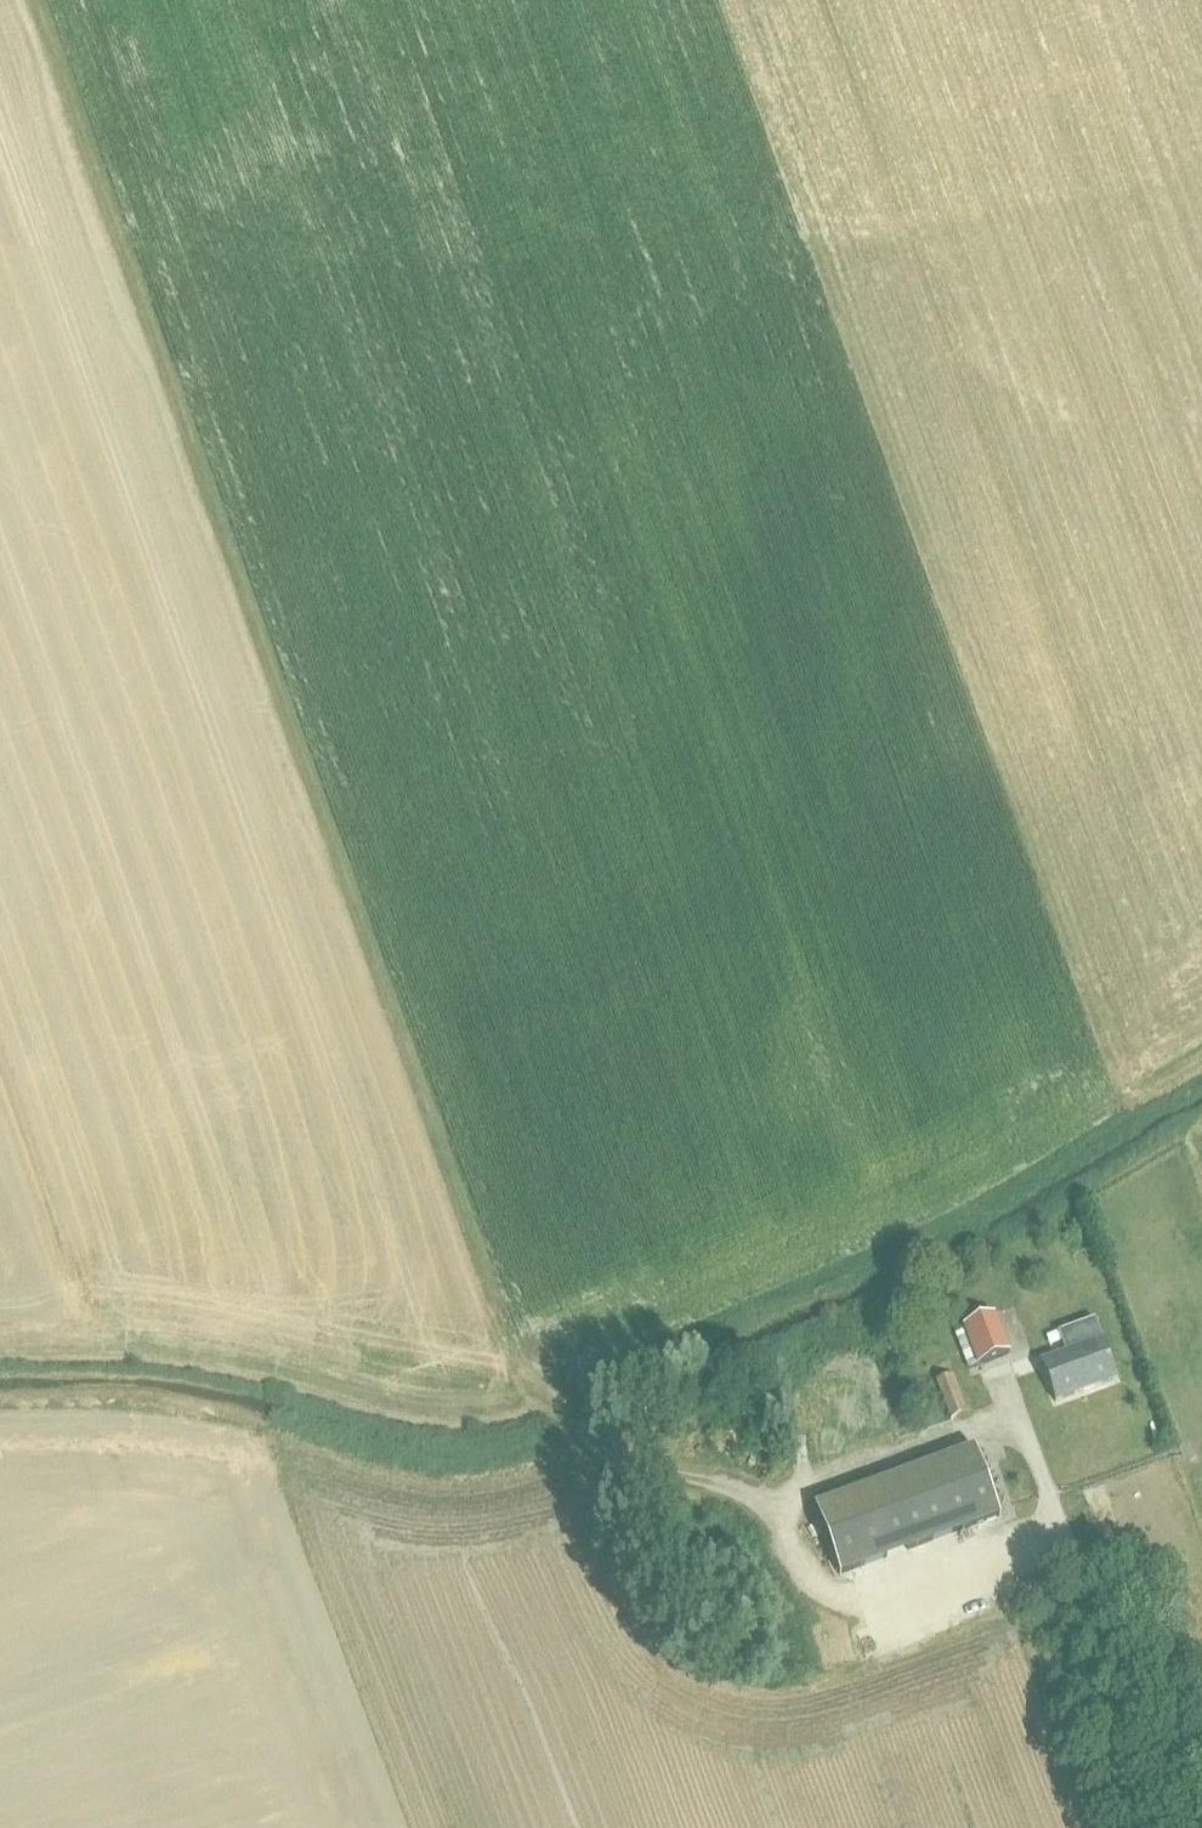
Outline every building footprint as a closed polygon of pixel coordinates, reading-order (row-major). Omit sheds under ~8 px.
[(978,1365),(1008,1353),(993,1315),(963,1327),(978,1365)] [(1054,1401),(1116,1379),(1094,1319),(1060,1331),(1067,1353),(1040,1362),(1054,1401)] [(951,1417),(966,1411),(952,1375),(936,1381),(951,1417)] [(1000,1517),(974,1448),(814,1507),(840,1576),(1000,1517)]
